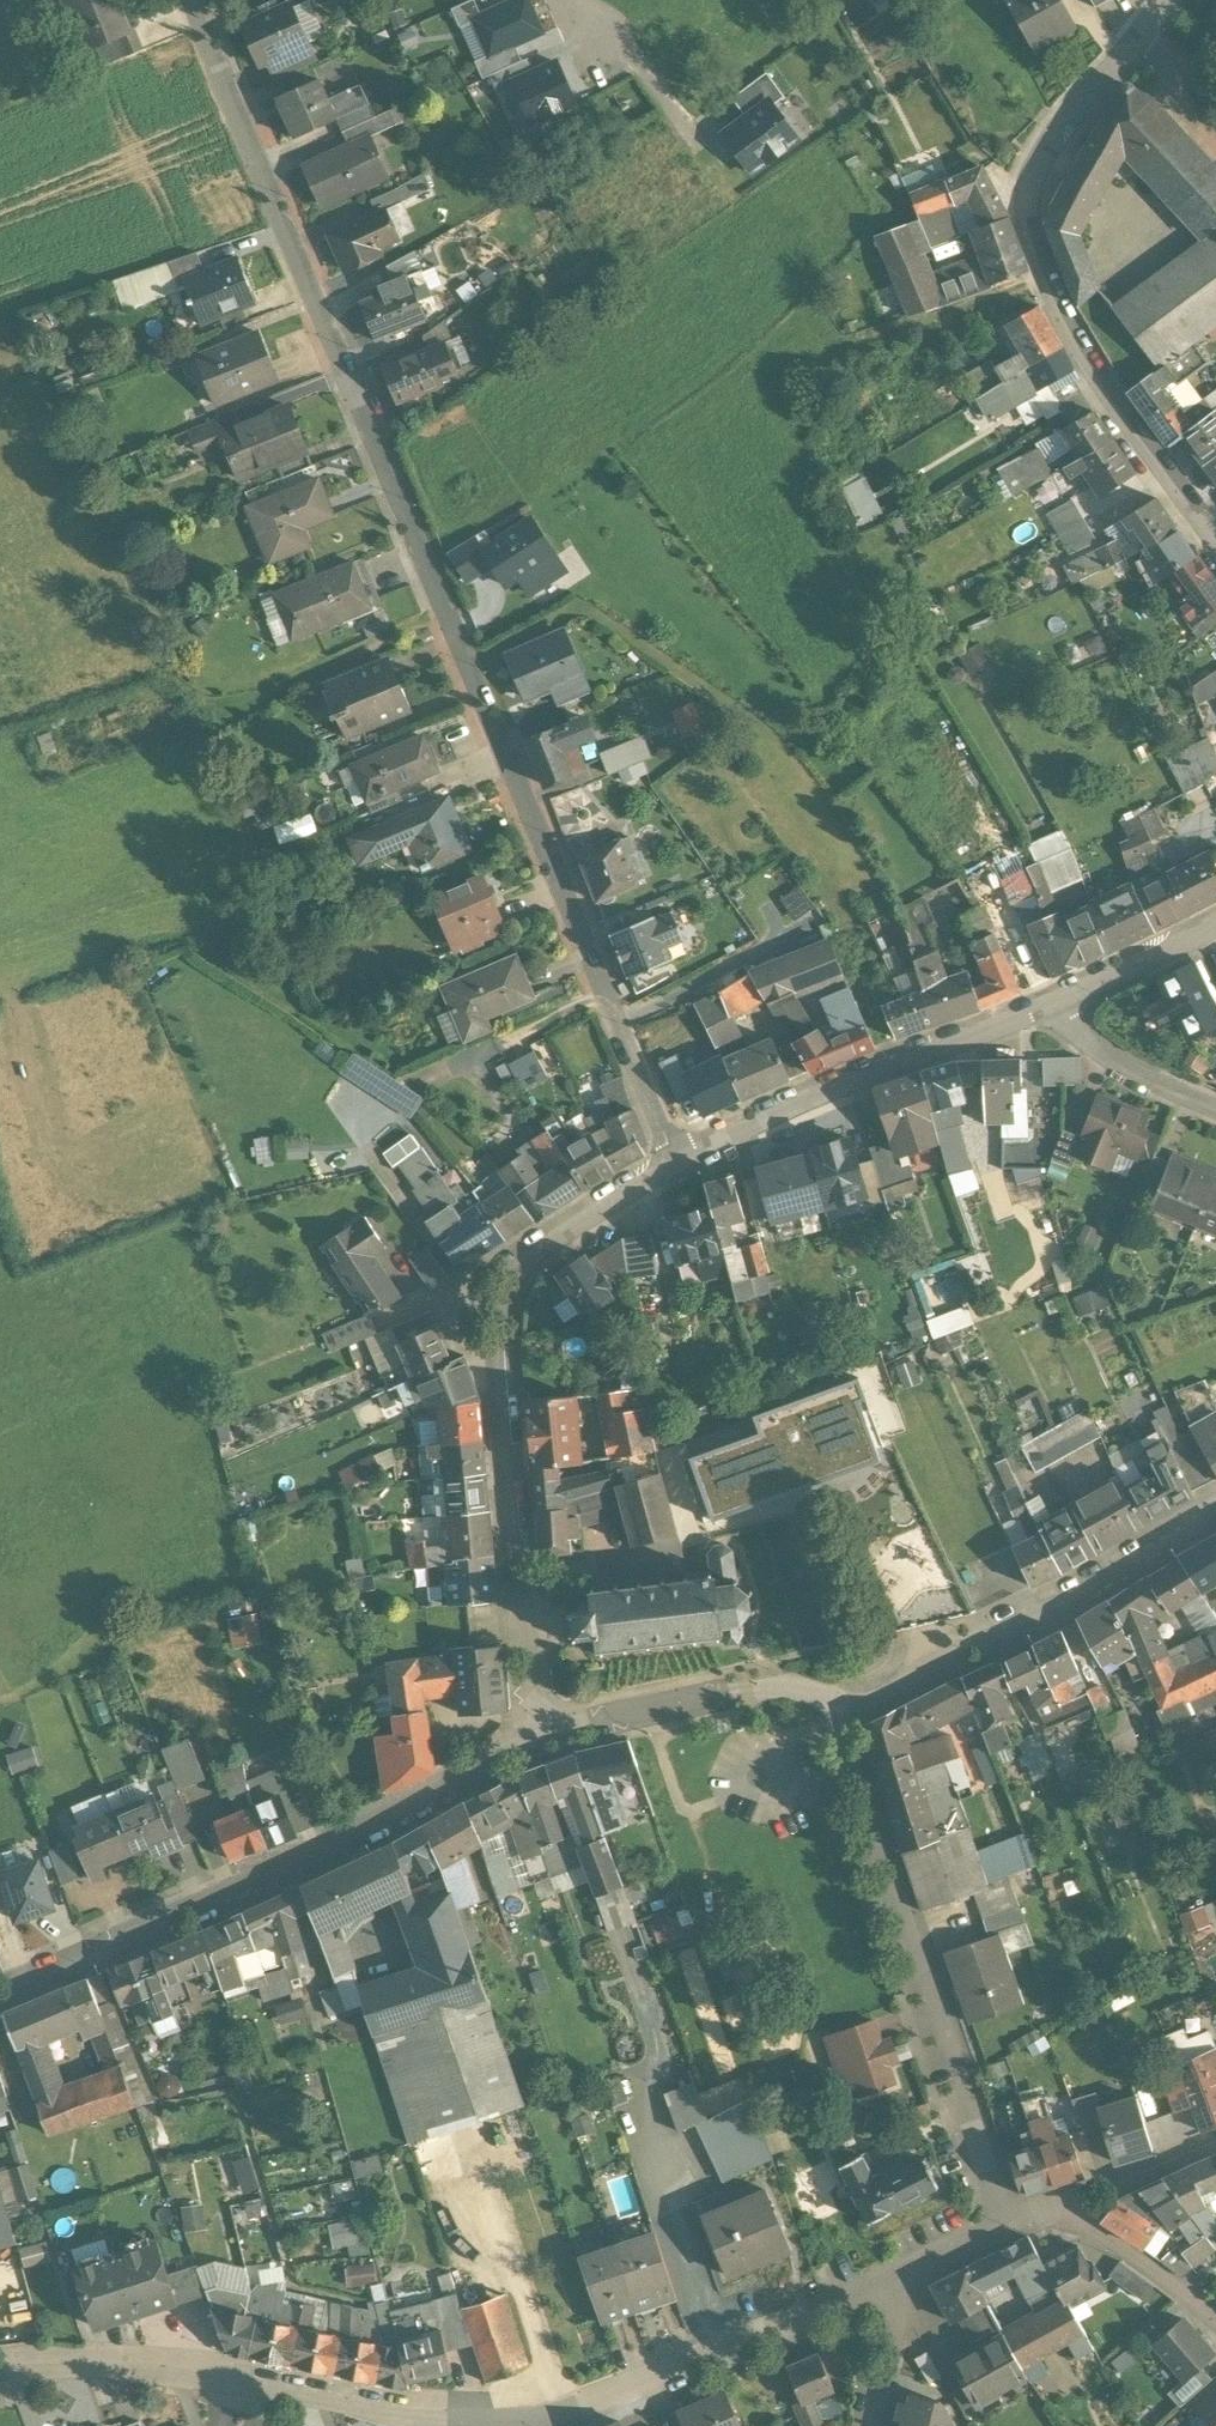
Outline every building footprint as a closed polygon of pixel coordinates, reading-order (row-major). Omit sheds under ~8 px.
[(116,0),(64,0),(85,50),(101,44),(129,32),(116,0)] [(472,19),(480,15),(474,0),(451,10),(460,28),(473,22),(472,19)] [(528,0),(514,0),(480,15),(472,19),(473,22),(489,56),(490,59),(515,47),(544,34),(528,0)] [(1036,45),(1052,36),(1053,38),(1074,26),(1060,0),(1010,0),(1036,45)] [(1096,8),(1111,0),(1091,0),(1096,8)] [(289,5),(243,27),(253,48),(257,46),(264,62),(268,60),(307,41),(289,5)] [(129,32),(101,44),(109,65),(142,51),(135,34),(131,36),(129,32)] [(307,41),(268,60),(278,81),(317,62),(307,41)] [(257,46),(253,48),(260,64),(264,62),(257,46)] [(490,59),(489,56),(475,62),(483,80),(489,77),(522,62),(515,47),(490,59)] [(495,91),(513,84),(512,82),(534,73),(529,59),(522,62),(489,77),(495,91)] [(512,82),(513,84),(531,124),(575,105),(556,63),(534,73),(512,82)] [(732,99),(748,122),(771,105),(772,106),(784,97),(766,74),(732,99)] [(318,81),(277,99),(295,140),(336,121),(336,120),(341,117),(369,104),(360,85),(327,100),(318,81)] [(1151,101),(1125,85),(1104,115),(1066,179),(1099,198),(1122,156),(1137,172),(1177,130),(1151,101)] [(369,104),(341,117),(347,131),(375,118),(369,104)] [(772,106),(771,105),(748,122),(725,139),(751,175),(797,140),(772,106)] [(347,131),(342,133),(346,146),(368,135),(369,137),(402,121),(397,108),(375,118),(347,131)] [(1177,130),(1137,172),(1201,241),(1111,308),(1137,339),(1157,367),(1215,326),(1215,172),(1177,130)] [(346,146),(303,166),(313,189),(315,188),(324,207),(386,177),(369,137),(368,135),(346,146)] [(982,167),(909,196),(919,222),(923,232),(953,222),(947,206),(968,197),(983,228),(1009,219),(982,167)] [(422,175),(393,191),(370,202),(376,213),(383,210),(429,189),(422,175)] [(1099,198),(1066,179),(1051,208),(1045,227),(1077,307),(1097,289),(1078,238),(1099,198)] [(887,201),(870,208),(881,226),(873,231),(875,236),(900,228),(887,201)] [(376,213),(348,226),(349,229),(333,236),(332,234),(330,235),(346,270),(379,254),(376,247),(396,237),(383,210),(376,213)] [(983,228),(972,232),(985,271),(968,277),(975,296),(995,290),(994,287),(1029,275),(1009,219),(983,228)] [(923,232),(919,222),(906,226),(918,255),(930,250),(923,232)] [(953,222),(923,232),(930,250),(960,239),(953,222)] [(943,287),(939,276),(929,280),(918,255),(906,226),(900,228),(875,236),(909,317),(975,296),(968,277),(943,287)] [(412,253),(387,268),(392,282),(407,276),(420,271),(412,253)] [(195,254),(167,263),(176,288),(184,285),(182,281),(203,272),(195,254)] [(203,272),(182,281),(184,285),(190,301),(187,302),(189,306),(191,305),(199,325),(254,304),(236,259),(203,272)] [(392,282),(374,289),(378,297),(360,304),(374,341),(425,321),(407,276),(392,282)] [(1012,360),(995,371),(1002,383),(1028,366),(1062,350),(1038,309),(1004,327),(1013,344),(1020,355),(1012,360)] [(258,334),(196,359),(203,377),(209,375),(219,401),(214,403),(214,404),(215,405),(276,381),(258,334)] [(1153,374),(1163,387),(1170,383),(1171,385),(1175,383),(1178,386),(1215,361),(1215,357),(1205,340),(1153,374)] [(445,344),(407,359),(405,353),(391,359),(393,364),(382,369),(396,404),(397,403),(421,394),(443,385),(441,380),(456,374),(445,344)] [(1013,344),(1006,348),(1012,360),(1020,355),(1013,344)] [(1062,350),(1028,366),(1002,383),(989,391),(1001,411),(1025,397),(1033,393),(1074,371),(1062,350)] [(995,371),(990,363),(965,378),(977,399),(989,391),(1002,383),(995,371)] [(1074,371),(1033,393),(1040,405),(1055,396),(1054,394),(1075,381),(1079,379),(1074,371)] [(1153,374),(1128,393),(1158,434),(1183,415),(1163,387),(1153,374)] [(203,377),(214,403),(219,401),(209,375),(203,377)] [(1075,381),(1054,394),(1055,396),(1061,405),(1082,393),(1075,381)] [(1001,411),(989,391),(977,399),(989,418),(1001,411)] [(1061,405),(1057,408),(1065,421),(1090,407),(1082,393),(1061,405)] [(421,394),(397,403),(402,417),(426,407),(421,394)] [(214,403),(186,415),(192,430),(220,418),(215,405),(214,404),(214,403)] [(236,428),(222,433),(222,434),(231,456),(229,457),(238,480),(277,464),(306,453),(288,407),(236,428)] [(1090,407),(1065,421),(1068,427),(1094,413),(1090,407)] [(1180,437),(1202,467),(1215,457),(1215,409),(1213,411),(1192,427),(1180,437)] [(1113,441),(1094,413),(1068,427),(1058,433),(1071,451),(1061,458),(1067,466),(1113,441)] [(192,430),(189,431),(194,445),(222,434),(222,433),(236,428),(231,414),(192,430)] [(1183,415),(1158,434),(1168,446),(1180,437),(1192,427),(1183,415)] [(1058,433),(1034,446),(1037,449),(1038,449),(1054,473),(1064,468),(1067,466),(1061,458),(1071,451),(1058,433)] [(1067,466),(1064,468),(1071,479),(1083,472),(1100,499),(1136,475),(1113,441),(1067,466)] [(1037,449),(997,469),(1012,497),(1054,473),(1038,449),(1037,449)] [(306,453),(277,464),(283,478),(312,467),(306,453)] [(901,457),(890,463),(899,480),(911,474),(901,457)] [(1202,467),(1215,486),(1215,457),(1202,467)] [(318,479),(247,508),(262,546),(279,539),(286,556),(309,546),(302,529),(333,517),(318,479)] [(1156,499),(1106,530),(1110,536),(1129,526),(1132,530),(1135,528),(1145,542),(1174,526),(1156,499)] [(1071,501),(1045,513),(1059,537),(1085,523),(1071,501)] [(913,540),(903,518),(894,522),(904,544),(913,540)] [(493,545),(482,552),(491,567),(505,587),(517,579),(528,596),(565,572),(531,521),(493,545)] [(1085,523),(1059,537),(1070,555),(1096,542),(1085,523)] [(1174,526),(1145,542),(1149,550),(1178,531),(1174,526)] [(484,531),(449,553),(468,582),(491,567),(482,552),(493,545),(484,531)] [(1195,557),(1178,531),(1149,550),(1143,554),(1154,585),(1167,576),(1195,557)] [(279,539),(262,546),(269,562),(286,556),(279,539)] [(1117,541),(1078,559),(1087,579),(1126,560),(1117,541)] [(1195,557),(1167,576),(1185,601),(1178,606),(1190,622),(1192,624),(1215,608),(1215,607),(1215,587),(1195,557)] [(1087,579),(1078,559),(1063,566),(1072,586),(1087,579)] [(380,605),(362,560),(353,564),(369,603),(371,609),(380,605)] [(353,564),(274,595),(292,640),(343,620),(340,615),(369,603),(353,564)] [(1192,624),(1190,622),(1186,624),(1197,640),(1215,625),(1215,609),(1215,608),(1192,624)] [(557,635),(508,656),(525,698),(552,687),(575,677),(574,676),(557,635)] [(1010,662),(996,636),(964,653),(978,679),(1010,662)] [(387,662),(328,687),(339,712),(331,716),(333,720),(341,717),(348,733),(345,734),(346,738),(363,730),(412,710),(403,689),(399,691),(387,662)] [(575,677),(552,687),(558,702),(587,690),(580,673),(574,676),(575,677)] [(586,719),(528,742),(546,786),(569,777),(568,775),(585,769),(576,745),(594,738),(586,719)] [(346,738),(322,748),(327,761),(369,744),(363,730),(346,738)] [(47,753),(59,750),(54,731),(42,734),(47,753)] [(422,738),(358,765),(365,780),(360,782),(367,801),(395,790),(423,778),(436,772),(422,738)] [(1189,753),(1200,776),(1215,769),(1215,761),(1210,744),(1189,753)] [(636,745),(603,759),(610,776),(643,763),(636,745)] [(1189,751),(1167,761),(1184,795),(1205,785),(1200,776),(1189,753),(1189,751)] [(423,778),(395,790),(400,803),(429,791),(423,778)] [(400,803),(384,810),(390,823),(436,804),(430,791),(429,791),(400,803)] [(450,799),(444,801),(452,820),(457,818),(450,799)] [(390,823),(349,840),(359,865),(411,843),(416,841),(428,870),(471,852),(457,818),(452,820),(444,801),(436,804),(390,823)] [(321,810),(293,819),(299,836),(327,827),(321,810)] [(1151,811),(1122,827),(1127,840),(1120,844),(1124,863),(1137,858),(1140,864),(1156,856),(1149,841),(1162,835),(1151,811)] [(1029,846),(1036,863),(1071,848),(1063,831),(1029,846)] [(629,840),(579,859),(595,902),(637,886),(626,858),(635,855),(629,840)] [(416,841),(411,843),(423,872),(428,870),(416,841)] [(1071,848),(1036,863),(1043,878),(1048,892),(1082,878),(1071,848)] [(1178,868),(1181,874),(1168,881),(1186,916),(1215,900),(1215,868),(1208,853),(1178,868)] [(1048,892),(1043,878),(1036,863),(1026,868),(1037,890),(1037,893),(1041,920),(1056,912),(1048,892)] [(1026,868),(1006,878),(1019,902),(1037,893),(1037,890),(1026,868)] [(1164,875),(1166,878),(1168,881),(1181,874),(1178,868),(1164,875)] [(1166,878),(1155,883),(1150,873),(1129,884),(1132,890),(1154,932),(1186,916),(1168,881),(1166,878)] [(481,879),(433,899),(449,937),(453,935),(458,947),(454,948),(455,951),(461,948),(464,950),(479,944),(481,940),(503,931),(481,879)] [(986,904),(971,879),(961,885),(977,910),(981,908),(986,904)] [(1129,884),(1091,902),(1092,906),(1094,908),(1132,890),(1129,884)] [(1132,890),(1094,908),(1111,952),(1113,951),(1113,952),(1154,932),(1132,890)] [(1037,893),(1019,902),(1029,924),(1041,920),(1037,893)] [(923,898),(899,910),(907,936),(924,928),(925,927),(935,923),(923,898)] [(651,917),(646,904),(619,915),(624,929),(651,917)] [(1092,906),(1059,921),(1077,967),(1111,952),(1094,908),(1092,906)] [(977,910),(960,919),(972,945),(993,935),(981,908),(977,910)] [(651,917),(624,929),(609,935),(628,979),(672,961),(666,948),(684,940),(672,912),(655,919),(654,916),(651,917)] [(1056,912),(1041,920),(1029,924),(1026,925),(1052,979),(1077,967),(1059,921),(1056,912)] [(924,928),(907,936),(910,943),(908,943),(913,961),(935,952),(925,927),(924,928)] [(449,937),(454,948),(458,947),(453,935),(449,937)] [(1020,994),(993,935),(972,945),(982,968),(990,984),(973,991),(980,1010),(984,1009),(1020,994)] [(829,942),(749,974),(763,998),(767,1004),(794,993),(843,975),(844,975),(837,960),(829,942)] [(905,974),(894,950),(882,956),(903,999),(910,995),(909,983),(905,974)] [(935,952),(913,961),(922,990),(922,991),(919,991),(932,1025),(980,1010),(973,991),(965,973),(947,980),(935,952)] [(515,957),(443,987),(465,1040),(490,1030),(483,1013),(495,1008),(497,1012),(532,997),(515,957)] [(1159,981),(1167,996),(1146,1006),(1158,1031),(1178,1021),(1188,1040),(1215,1026),(1215,1015),(1192,965),(1159,981)] [(982,968),(965,973),(973,991),(990,984),(982,968)] [(922,990),(916,970),(905,974),(909,983),(910,995),(919,991),(922,990)] [(719,993),(694,1006),(715,1049),(718,1048),(720,1054),(723,1059),(743,1052),(729,1019),(763,998),(749,974),(719,993)] [(847,988),(819,999),(837,1037),(864,1025),(860,1015),(847,988)] [(903,999),(880,1007),(894,1039),(932,1025),(919,991),(910,995),(903,999)] [(817,1031),(794,993),(767,1004),(793,1043),(817,1031)] [(837,1063),(855,1054),(875,1047),(864,1025),(837,1037),(823,1044),(817,1031),(793,1043),(811,1074),(837,1063)] [(743,1052),(723,1059),(741,1101),(787,1081),(770,1041),(764,1044),(762,1039),(750,1044),(752,1048),(743,1052)] [(521,1091),(547,1077),(532,1052),(507,1067),(521,1091)] [(723,1059),(720,1054),(681,1070),(692,1095),(701,1118),(741,1101),(723,1059)] [(424,1099),(357,1056),(347,1072),(412,1115),(424,1099)] [(675,1102),(692,1095),(681,1070),(675,1056),(659,1063),(675,1102)] [(1080,1058),(1042,1059),(1044,1086),(1081,1084),(1080,1058)] [(1020,1060),(981,1061),(983,1084),(984,1123),(985,1124),(1013,1123),(1011,1091),(1022,1090),(1020,1060)] [(981,1061),(956,1062),(962,1084),(983,1084),(981,1061)] [(956,1062),(920,1074),(920,1077),(936,1131),(955,1125),(948,1099),(965,1095),(962,1084),(956,1062)] [(920,1077),(876,1090),(891,1141),(895,1155),(905,1152),(940,1142),(936,1131),(920,1077)] [(633,1111),(620,1078),(600,1085),(606,1104),(612,1118),(612,1119),(633,1111)] [(973,1123),(984,1123),(983,1084),(962,1084),(965,1095),(973,1123)] [(1025,1090),(1022,1090),(1011,1091),(1013,1123),(1001,1124),(1001,1138),(1027,1137),(1025,1090)] [(1103,1098),(1097,1101),(1094,1108),(1097,1116),(1091,1131),(1083,1134),(1082,1138),(1075,1155),(1076,1156),(1108,1169),(1115,1150),(1137,1159),(1147,1133),(1140,1130),(1146,1116),(1103,1098)] [(606,1104),(597,1107),(601,1119),(586,1124),(592,1135),(599,1147),(613,1139),(606,1121),(612,1118),(606,1104)] [(574,1145),(551,1111),(546,1114),(549,1118),(542,1123),(548,1132),(561,1152),(574,1145)] [(646,1144),(633,1111),(612,1119),(612,1118),(606,1121),(613,1139),(599,1147),(613,1172),(644,1155),(640,1147),(646,1144)] [(955,1125),(936,1131),(940,1142),(947,1171),(967,1168),(955,1125)] [(1082,1138),(1063,1131),(1051,1160),(1071,1168),(1076,1156),(1075,1155),(1082,1138)] [(548,1132),(516,1151),(520,1156),(523,1155),(539,1180),(567,1161),(561,1152),(548,1132)] [(395,1170),(403,1163),(421,1148),(410,1135),(384,1157),(395,1170)] [(574,1145),(561,1152),(567,1161),(574,1171),(584,1189),(613,1172),(599,1147),(592,1135),(574,1145)] [(825,1207),(865,1196),(856,1166),(850,1140),(810,1151),(811,1155),(825,1207)] [(283,1142),(284,1164),(310,1162),(308,1141),(283,1142)] [(891,1141),(869,1148),(873,1161),(882,1190),(913,1181),(905,1152),(895,1155),(891,1141)] [(449,1185),(421,1148),(403,1163),(440,1213),(427,1221),(443,1246),(468,1231),(451,1206),(457,1202),(445,1188),(449,1185)] [(499,1172),(486,1155),(477,1163),(493,1179),(481,1187),(489,1201),(510,1187),(499,1172)] [(520,1156),(499,1172),(510,1187),(535,1221),(584,1189),(574,1171),(567,1161),(539,1180),(523,1155),(520,1156)] [(794,1160),(786,1155),(781,1163),(758,1170),(760,1177),(771,1216),(773,1222),(774,1222),(778,1234),(795,1229),(791,1217),(825,1207),(811,1155),(794,1160)] [(1172,1155),(1169,1162),(1214,1180),(1215,1174),(1215,1172),(1172,1155)] [(1168,1163),(1153,1157),(1142,1183),(1158,1190),(1168,1163)] [(882,1190),(873,1161),(856,1166),(865,1196),(869,1206),(885,1201),(882,1190)] [(1214,1180),(1169,1162),(1168,1163),(1158,1190),(1152,1206),(1196,1223),(1214,1180)] [(468,1231),(443,1246),(458,1270),(504,1241),(473,1192),(477,1189),(465,1175),(449,1185),(445,1188),(457,1202),(451,1206),(468,1231)] [(760,1177),(744,1182),(755,1221),(771,1216),(760,1177)] [(758,1234),(739,1239),(735,1222),(744,1220),(732,1178),(704,1185),(711,1208),(730,1274),(738,1303),(770,1293),(765,1275),(769,1273),(758,1234)] [(1214,1180),(1196,1223),(1215,1231),(1215,1181),(1214,1180)] [(510,1187),(489,1201),(481,1187),(477,1189),(473,1192),(504,1241),(535,1221),(510,1187)] [(711,1208),(666,1221),(678,1263),(696,1258),(703,1282),(730,1274),(711,1208)] [(402,1301),(375,1260),(387,1252),(365,1219),(321,1249),(366,1317),(370,1322),(372,1321),(402,1301)] [(651,1234),(622,1239),(627,1274),(627,1277),(657,1273),(651,1234)] [(622,1239),(589,1261),(598,1275),(602,1272),(611,1285),(627,1274),(622,1239)] [(446,1277),(427,1249),(409,1259),(429,1289),(446,1277)] [(585,1255),(551,1277),(565,1300),(569,1297),(581,1314),(590,1308),(594,1313),(614,1299),(607,1289),(611,1286),(611,1285),(602,1272),(598,1275),(589,1261),(585,1255)] [(366,1317),(324,1335),(332,1353),(366,1339),(377,1334),(372,1321),(370,1322),(366,1317)] [(398,1343),(391,1328),(377,1334),(366,1339),(383,1379),(408,1368),(398,1343)] [(435,1329),(398,1343),(408,1368),(383,1379),(388,1391),(398,1386),(450,1363),(435,1329)] [(927,1377),(922,1362),(972,1345),(967,1330),(886,1356),(884,1352),(870,1357),(882,1392),(927,1377)] [(450,1363),(398,1386),(406,1405),(424,1398),(429,1409),(429,1421),(437,1421),(437,1445),(482,1440),(481,1423),(479,1402),(464,1358),(450,1363)] [(689,1458),(712,1521),(880,1460),(858,1402),(866,1399),(858,1378),(753,1416),(759,1432),(689,1458)] [(1172,1393),(1192,1429),(1215,1416),(1215,1409),(1201,1382),(1172,1393)] [(643,1390),(597,1394),(609,1452),(600,1453),(601,1459),(610,1457),(620,1456),(619,1455),(655,1448),(643,1390)] [(575,1396),(526,1401),(532,1466),(557,1464),(580,1462),(575,1396)] [(1088,1409),(1035,1438),(1048,1465),(1101,1436),(1088,1409)] [(1179,1436),(1180,1438),(1190,1459),(1205,1452),(1215,1474),(1215,1416),(1192,1429),(1179,1436)] [(1035,1438),(1021,1446),(1036,1472),(1048,1465),(1035,1438)] [(1190,1459),(1180,1438),(1164,1445),(1187,1494),(1191,1493),(1190,1491),(1203,1485),(1190,1459)] [(437,1445),(427,1446),(429,1460),(439,1459),(441,1478),(486,1474),(482,1440),(437,1445)] [(1153,1467),(1138,1474),(1133,1463),(1116,1470),(1125,1490),(1123,1491),(1143,1527),(1193,1498),(1191,1493),(1187,1494),(1164,1445),(1146,1454),(1153,1467)] [(655,1448),(619,1455),(620,1456),(622,1472),(625,1484),(660,1474),(659,1471),(656,1453),(655,1448)] [(1205,1452),(1190,1459),(1203,1485),(1215,1478),(1215,1474),(1205,1452)] [(374,1456),(340,1474),(347,1489),(382,1472),(374,1456)] [(557,1464),(532,1466),(536,1511),(567,1508),(566,1500),(603,1490),(615,1487),(625,1484),(622,1472),(613,1474),(558,1481),(557,1464)] [(441,1478),(436,1479),(440,1517),(489,1512),(486,1474),(441,1478)] [(625,1484),(615,1487),(623,1512),(633,1546),(676,1535),(660,1474),(625,1484)] [(1115,1479),(1069,1504),(1071,1508),(1091,1547),(1095,1554),(1143,1527),(1123,1491),(1115,1479)] [(1018,1485),(1003,1493),(1016,1519),(1019,1517),(1031,1511),(1027,1504),(1018,1485)] [(615,1487),(603,1490),(610,1516),(623,1512),(615,1487)] [(567,1508),(536,1511),(539,1555),(569,1552),(569,1539),(579,1539),(578,1525),(610,1516),(603,1490),(566,1500),(567,1508)] [(1071,1508),(1050,1520),(1038,1498),(1027,1504),(1031,1511),(1060,1573),(1080,1562),(1078,1558),(1081,1554),(1091,1547),(1071,1508)] [(1060,1573),(1031,1511),(1019,1517),(1030,1539),(1012,1547),(1030,1587),(1060,1573)] [(489,1512),(440,1517),(442,1531),(448,1531),(450,1546),(451,1560),(493,1556),(489,1512)] [(1030,1539),(1019,1517),(1016,1519),(1002,1525),(1010,1542),(1012,1547),(1030,1539)] [(1177,1557),(1179,1561),(1200,1594),(1215,1585),(1215,1535),(1177,1557)] [(426,1548),(425,1542),(406,1543),(410,1570),(427,1567),(452,1563),(451,1560),(450,1546),(426,1548)] [(660,1583),(641,1586),(640,1581),(636,1581),(637,1586),(618,1589),(617,1584),(614,1584),(614,1589),(595,1592),(594,1587),(591,1587),(591,1592),(588,1592),(589,1602),(583,1602),(579,1607),(579,1610),(570,1611),(570,1614),(566,1614),(566,1618),(571,1617),(573,1632),(568,1633),(568,1637),(573,1636),(574,1638),(594,1636),(596,1651),(599,1651),(600,1656),(604,1655),(603,1650),(623,1648),(623,1653),(627,1652),(627,1648),(646,1645),(646,1650),(650,1650),(649,1645),(669,1643),(670,1648),(673,1647),(673,1642),(693,1640),(693,1645),(697,1644),(696,1640),(716,1637),(716,1642),(720,1642),(720,1637),(721,1637),(727,1645),(738,1644),(743,1634),(742,1630),(744,1627),(741,1623),(749,1612),(755,1613),(756,1609),(750,1608),(748,1596),(753,1593),(751,1590),(746,1592),(736,1585),(738,1579),(736,1578),(732,1550),(725,1544),(715,1545),(708,1553),(710,1569),(710,1572),(707,1572),(708,1577),(688,1580),(688,1575),(686,1575),(684,1575),(684,1580),(664,1583),(663,1578),(660,1578),(660,1583)] [(1091,1547),(1081,1554),(1078,1558),(1080,1562),(1095,1554),(1091,1547)] [(493,1556),(451,1560),(452,1563),(427,1567),(428,1584),(439,1584),(439,1586),(444,1586),(445,1606),(491,1602),(490,1573),(495,1573),(493,1556)] [(1179,1561),(1146,1581),(1162,1604),(1168,1613),(1200,1594),(1179,1561)] [(710,1569),(685,1573),(686,1575),(688,1575),(688,1580),(708,1577),(707,1572),(710,1572),(710,1569)] [(1146,1581),(1132,1589),(1131,1587),(1109,1602),(1121,1624),(1120,1624),(1127,1636),(1128,1635),(1142,1668),(1164,1657),(1163,1656),(1145,1613),(1162,1604),(1146,1581)] [(1121,1624),(1109,1602),(1089,1615),(1112,1657),(1116,1665),(1123,1661),(1133,1680),(1145,1675),(1142,1668),(1128,1635),(1127,1636),(1120,1624),(1121,1624)] [(1112,1657),(1089,1615),(1077,1622),(1087,1643),(1099,1664),(1112,1657)] [(1077,1672),(1061,1631),(1033,1645),(1050,1685),(1049,1685),(1058,1706),(1059,1705),(1085,1692),(1087,1692),(1077,1672)] [(1184,1646),(1194,1667),(1215,1656),(1215,1652),(1208,1635),(1184,1646)] [(1033,1645),(1009,1656),(1021,1686),(1025,1685),(1039,1716),(1047,1712),(1060,1706),(1059,1705),(1058,1706),(1049,1685),(1050,1685),(1033,1645)] [(1163,1656),(1164,1657),(1142,1668),(1145,1675),(1149,1683),(1161,1710),(1156,1712),(1163,1728),(1205,1708),(1198,1693),(1215,1685),(1215,1686),(1215,1656),(1194,1667),(1184,1646),(1163,1656)] [(501,1647),(455,1654),(458,1695),(460,1714),(507,1710),(502,1660),(501,1647)] [(455,1654),(417,1660),(423,1700),(458,1695),(455,1654)] [(1021,1686),(1009,1656),(999,1661),(1011,1690),(1021,1686)] [(417,1660),(386,1665),(393,1714),(385,1716),(387,1735),(377,1736),(385,1789),(404,1784),(433,1770),(423,1700),(417,1660)] [(1000,1694),(989,1666),(961,1679),(972,1707),(983,1734),(987,1746),(990,1752),(1020,1740),(1022,1739),(1001,1694),(1000,1694)] [(961,1679),(939,1690),(951,1717),(972,1707),(961,1679)] [(1161,1710),(1149,1683),(1135,1689),(1147,1716),(1156,1712),(1161,1710)] [(1205,1708),(1215,1703),(1215,1686),(1215,1685),(1198,1693),(1205,1708)] [(1087,1692),(1085,1692),(1093,1709),(1107,1703),(1099,1686),(1087,1692)] [(951,1717),(939,1690),(924,1697),(938,1723),(951,1717)] [(1085,1692),(1059,1705),(1060,1706),(1047,1712),(1053,1726),(1093,1709),(1085,1692)] [(924,1697),(895,1713),(863,1728),(874,1764),(909,1753),(908,1750),(905,1740),(916,1737),(914,1733),(938,1723),(924,1697)] [(1107,1703),(1093,1709),(1098,1721),(1112,1715),(1107,1703)] [(1112,1715),(1098,1721),(1105,1742),(1131,1731),(1123,1710),(1112,1715)] [(1047,1712),(1039,1716),(1045,1730),(1053,1726),(1047,1712)] [(1052,1764),(1035,1734),(1022,1739),(1020,1740),(1036,1780),(1043,1777),(1052,1764)] [(948,1737),(908,1750),(909,1753),(914,1771),(943,1761),(958,1800),(1002,1783),(990,1752),(987,1746),(956,1757),(948,1737)] [(189,1740),(163,1751),(179,1790),(205,1779),(189,1740)] [(628,1742),(575,1754),(589,1794),(614,1784),(608,1772),(635,1763),(628,1742)] [(10,1752),(13,1771),(41,1766),(37,1747),(10,1752)] [(914,1771),(909,1753),(874,1764),(901,1852),(936,1839),(936,1838),(922,1793),(914,1771)] [(575,1754),(546,1765),(557,1800),(557,1799),(560,1806),(570,1803),(587,1845),(605,1837),(603,1833),(589,1794),(575,1754)] [(943,1761),(914,1771),(922,1793),(938,1786),(955,1831),(968,1827),(958,1800),(943,1761)] [(546,1765),(517,1776),(533,1815),(538,1829),(535,1830),(549,1877),(572,1868),(568,1854),(551,1802),(557,1800),(546,1765)] [(241,1767),(216,1776),(223,1793),(228,1791),(237,1814),(251,1808),(247,1786),(241,1767)] [(291,1806),(277,1772),(247,1786),(251,1808),(277,1797),(282,1810),(291,1806)] [(517,1776),(478,1796),(492,1831),(512,1823),(531,1882),(549,1877),(535,1830),(530,1816),(533,1815),(517,1776)] [(614,1784),(589,1794),(603,1833),(629,1824),(614,1784)] [(156,1804),(153,1796),(123,1808),(116,1791),(106,1795),(114,1813),(130,1853),(149,1845),(153,1857),(182,1845),(163,1802),(156,1804)] [(197,1839),(179,1795),(163,1802),(182,1845),(197,1839)] [(636,1822),(650,1817),(643,1795),(628,1800),(636,1822)] [(492,1831),(478,1796),(463,1804),(477,1836),(492,1831)] [(277,1797),(251,1808),(267,1847),(293,1835),(282,1810),(277,1797)] [(291,1806),(282,1810),(293,1835),(315,1827),(306,1799),(291,1806)] [(463,1804),(423,1827),(435,1856),(438,1865),(447,1888),(455,1909),(474,1903),(477,1902),(464,1866),(462,1867),(458,1855),(480,1843),(477,1836),(463,1804)] [(237,1814),(216,1823),(219,1831),(211,1834),(218,1849),(225,1846),(232,1861),(267,1847),(251,1808),(237,1814)] [(114,1813),(76,1828),(81,1839),(76,1841),(92,1880),(105,1875),(101,1866),(130,1853),(114,1813)] [(423,1827),(394,1844),(404,1873),(435,1856),(423,1827)] [(955,1831),(936,1838),(936,1839),(901,1852),(921,1911),(963,1897),(960,1890),(971,1887),(971,1888),(985,1883),(976,1853),(968,1827),(955,1831)] [(587,1845),(577,1850),(582,1864),(595,1897),(623,1886),(611,1853),(605,1837),(587,1845)] [(1023,1837),(976,1853),(985,1883),(1035,1866),(1023,1837)] [(394,1844),(301,1887),(309,1910),(317,1931),(339,1921),(390,1898),(410,1888),(404,1873),(394,1844)] [(80,1877),(68,1845),(49,1852),(61,1884),(80,1877)] [(577,1850),(568,1854),(572,1868),(582,1864),(577,1850)] [(505,1851),(485,1858),(489,1872),(510,1865),(505,1851)] [(37,1861),(0,1874),(16,1921),(52,1908),(37,1861)] [(623,1886),(595,1897),(607,1930),(635,1921),(623,1886)] [(301,1887),(241,1914),(247,1930),(271,1921),(276,1936),(285,1967),(287,1976),(289,1980),(298,1977),(293,1957),(291,1957),(290,1953),(302,1949),(293,1918),(309,1910),(301,1887)] [(447,1888),(414,1900),(410,1888),(390,1898),(424,1971),(471,1956),(467,1945),(455,1909),(447,1888)] [(474,1903),(455,1909),(467,1945),(479,1941),(470,1913),(476,1911),(474,1903)] [(1019,1907),(983,1920),(989,1938),(992,1937),(993,1938),(1026,1927),(1019,1907)] [(1206,1907),(1184,1913),(1189,1932),(1211,1926),(1206,1907)] [(684,1910),(655,1918),(661,1939),(690,1932),(684,1910)] [(241,1914),(204,1931),(215,1965),(214,1966),(221,1988),(224,1997),(246,1989),(235,1956),(255,1949),(254,1945),(252,1945),(247,1930),(241,1914)] [(271,1921),(247,1930),(252,1945),(254,1945),(276,1936),(271,1921)] [(352,1970),(339,1921),(317,1931),(335,1978),(352,1970)] [(204,1931),(152,1953),(164,1987),(205,1970),(211,1991),(221,1988),(214,1966),(215,1965),(204,1931)] [(993,1938),(992,1937),(989,1938),(947,1953),(971,2023),(1017,2007),(993,1938)] [(644,1945),(633,1949),(637,1960),(648,1956),(644,1945)] [(0,1951),(0,1966),(2,1971),(12,1967),(7,1949),(0,1951)] [(152,1953),(130,1962),(143,1998),(151,2018),(152,2020),(173,2012),(164,1987),(152,1953)] [(424,1971),(359,1992),(362,2004),(372,2034),(486,1998),(471,1956),(424,1971)] [(130,1962),(109,1971),(122,2007),(143,1998),(130,1962)] [(285,1967),(254,1977),(262,2003),(293,1993),(289,1980),(287,1976),(285,1967)] [(352,1970),(335,1978),(338,1986),(319,1993),(329,2017),(362,2004),(359,1992),(352,1970)] [(101,1974),(66,1988),(79,2023),(101,2014),(117,2055),(123,2052),(121,2048),(129,2045),(111,2000),(101,1974)] [(203,1987),(182,1995),(185,2004),(207,1997),(203,1987)] [(66,1988),(3,2015),(16,2050),(20,2049),(40,2103),(62,2095),(43,2040),(79,2023),(66,1988)] [(486,1998),(372,2034),(408,2145),(474,2121),(524,2106),(486,1998)] [(279,2028),(309,2021),(305,2002),(275,2010),(279,2028)] [(101,2014),(79,2023),(85,2038),(96,2033),(106,2061),(118,2056),(117,2055),(101,2014)] [(151,2018),(129,2027),(134,2039),(156,2030),(152,2020),(151,2018)] [(826,2039),(848,2101),(894,2085),(888,2066),(899,2062),(892,2041),(880,2045),(872,2022),(826,2039)] [(153,2103),(129,2045),(121,2048),(123,2052),(117,2055),(118,2056),(134,2105),(135,2105),(140,2119),(151,2115),(147,2106),(153,2103)] [(1215,2051),(1159,2073),(1175,2114),(1192,2107),(1202,2132),(1215,2127),(1215,2052),(1215,2051)] [(118,2056),(106,2061),(113,2077),(123,2073),(118,2056)] [(40,2103),(36,2104),(49,2135),(134,2105),(123,2073),(113,2077),(62,2095),(40,2103)] [(627,2100),(620,2078),(605,2085),(612,2107),(627,2100)] [(694,2084),(665,2096),(680,2132),(707,2121),(694,2084)] [(1095,2093),(1070,2101),(1085,2140),(1105,2134),(1098,2110),(1100,2109),(1095,2093)] [(1070,2135),(1056,2140),(1041,2094),(1021,2100),(1027,2119),(1028,2119),(1031,2132),(1036,2146),(1037,2146),(1050,2187),(1083,2176),(1070,2135)] [(1100,2109),(1098,2110),(1105,2134),(1114,2163),(1153,2152),(1138,2105),(1135,2098),(1100,2109)] [(707,2121),(697,2125),(726,2182),(772,2158),(750,2099),(707,2121)] [(1027,2119),(1021,2100),(1008,2105),(1013,2119),(1011,2120),(1016,2137),(1031,2132),(1028,2119),(1027,2119)] [(926,2104),(902,2112),(906,2124),(930,2116),(926,2104)] [(1036,2146),(1008,2155),(1021,2196),(1050,2187),(1037,2146),(1036,2146)] [(875,2166),(867,2151),(861,2155),(868,2169),(875,2166)] [(902,2153),(877,2165),(881,2175),(903,2164),(905,2168),(909,2167),(902,2153)] [(244,2191),(258,2187),(249,2154),(235,2157),(244,2191)] [(875,2166),(868,2169),(861,2155),(839,2165),(847,2180),(844,2188),(845,2190),(853,2193),(868,2223),(890,2212),(890,2211),(939,2186),(925,2159),(909,2167),(905,2168),(903,2164),(881,2175),(877,2165),(875,2166)] [(1162,2180),(1181,2205),(1194,2197),(1199,2195),(1213,2189),(1214,2192),(1215,2191),(1215,2156),(1162,2180)] [(1181,2205),(1162,2180),(1118,2200),(1159,2227),(1164,2231),(1178,2222),(1191,2244),(1203,2234),(1181,2205)] [(753,2204),(705,2224),(729,2277),(790,2251),(765,2192),(750,2198),(753,2204)] [(15,2247),(8,2222),(4,2208),(0,2193),(0,2251),(15,2247)] [(1181,2205),(1203,2234),(1215,2228),(1199,2195),(1194,2197),(1181,2205)] [(1159,2227),(1118,2200),(1101,2222),(1144,2249),(1159,2227)] [(21,2204),(4,2208),(8,2222),(25,2218),(21,2204)] [(354,2244),(354,2250),(369,2249),(367,2218),(333,2220),(334,2246),(354,2244)] [(1203,2234),(1214,2248),(1215,2247),(1215,2228),(1203,2234)] [(1180,2242),(1169,2234),(1153,2256),(1161,2263),(1176,2246),(1180,2242)] [(1182,2251),(1176,2246),(1161,2263),(1185,2279),(1197,2267),(1193,2264),(1214,2249),(1214,2248),(1203,2234),(1191,2244),(1182,2251)] [(656,2238),(615,2253),(635,2313),(636,2314),(676,2300),(656,2238)] [(1062,2303),(1028,2238),(992,2256),(1002,2275),(1016,2267),(1042,2313),(1002,2336),(1020,2368),(1068,2341),(1076,2357),(1093,2349),(1066,2300),(1062,2303)] [(154,2244),(112,2258),(131,2317),(143,2313),(147,2316),(158,2312),(160,2308),(172,2304),(173,2304),(164,2277),(154,2244)] [(1075,2246),(1045,2262),(1066,2300),(1070,2301),(1079,2296),(1082,2301),(1102,2289),(1089,2263),(1085,2266),(1075,2246)] [(992,2256),(932,2287),(951,2321),(958,2318),(985,2303),(976,2287),(985,2282),(1002,2275),(992,2256)] [(77,2269),(75,2269),(86,2304),(95,2329),(131,2317),(112,2258),(77,2269)] [(353,2285),(381,2276),(376,2260),(348,2268),(353,2285)] [(635,2313),(617,2260),(582,2271),(601,2325),(635,2313)] [(1151,2285),(1116,2261),(1106,2276),(1141,2300),(1151,2285)] [(76,2267),(60,2272),(71,2308),(86,2304),(75,2269),(77,2269),(76,2267)] [(196,2267),(164,2277),(173,2304),(172,2304),(173,2307),(208,2296),(207,2295),(196,2267)] [(461,2308),(450,2274),(437,2278),(442,2298),(432,2300),(444,2345),(471,2338),(461,2308)] [(429,2288),(385,2299),(389,2312),(432,2300),(429,2288)] [(216,2291),(207,2295),(208,2296),(214,2311),(220,2313),(221,2309),(216,2291)] [(256,2294),(250,2293),(245,2318),(251,2319),(256,2294)] [(261,2295),(256,2294),(251,2319),(256,2320),(261,2295)] [(505,2295),(461,2308),(471,2338),(485,2383),(526,2366),(505,2295)] [(432,2300),(389,2312),(392,2326),(398,2349),(407,2383),(450,2371),(444,2345),(432,2300)] [(304,2304),(292,2301),(286,2326),(298,2329),(304,2304)] [(985,2303),(958,2318),(975,2351),(1002,2336),(985,2303)] [(315,2306),(304,2304),(298,2329),(309,2331),(315,2306)] [(351,2308),(342,2306),(341,2323),(350,2323),(351,2308)] [(245,2318),(225,2314),(226,2310),(221,2309),(220,2313),(214,2311),(230,2354),(249,2358),(251,2319),(245,2318)] [(389,2312),(377,2315),(380,2328),(392,2326),(389,2312)] [(256,2320),(251,2319),(249,2358),(270,2362),(277,2324),(271,2323),(272,2319),(267,2317),(266,2322),(256,2320)] [(1214,2355),(1182,2318),(1153,2344),(1183,2379),(1185,2380),(1199,2368),(1214,2355)] [(286,2326),(277,2324),(270,2362),(291,2366),(298,2329),(286,2326)] [(309,2331),(298,2329),(291,2366),(312,2370),(319,2333),(309,2331)] [(340,2337),(319,2333),(312,2370),(334,2375),(340,2337)] [(356,2335),(350,2333),(349,2339),(340,2337),(334,2375),(354,2379),(361,2342),(355,2340),(356,2335)] [(975,2351),(953,2363),(954,2365),(974,2403),(976,2406),(997,2395),(994,2389),(1023,2373),(1020,2368),(1002,2336),(975,2351)] [(381,2346),(361,2342),(354,2379),(376,2383),(381,2346)] [(398,2349),(381,2346),(376,2383),(409,2390),(407,2383),(398,2349)] [(941,2378),(926,2352),(914,2359),(929,2384),(941,2378)] [(819,2354),(786,2368),(801,2404),(833,2391),(819,2354)] [(974,2403),(954,2365),(940,2373),(961,2410),(974,2403)] [(1211,2381),(1199,2368),(1185,2380),(1183,2379),(1166,2394),(1179,2409),(1184,2405),(1211,2381)] [(1184,2405),(1194,2417),(1199,2412),(1198,2411),(1215,2395),(1215,2378),(1215,2377),(1211,2381),(1184,2405)] [(676,2413),(681,2425),(738,2425),(724,2393),(676,2413)] [(1198,2411),(1199,2412),(1211,2425),(1215,2425),(1215,2395),(1198,2411)] [(909,2396),(907,2404),(899,2402),(894,2418),(903,2420),(901,2425),(948,2425),(940,2424),(943,2414),(943,2411),(942,2408),(940,2406),(938,2404),(935,2403),(909,2396)]
